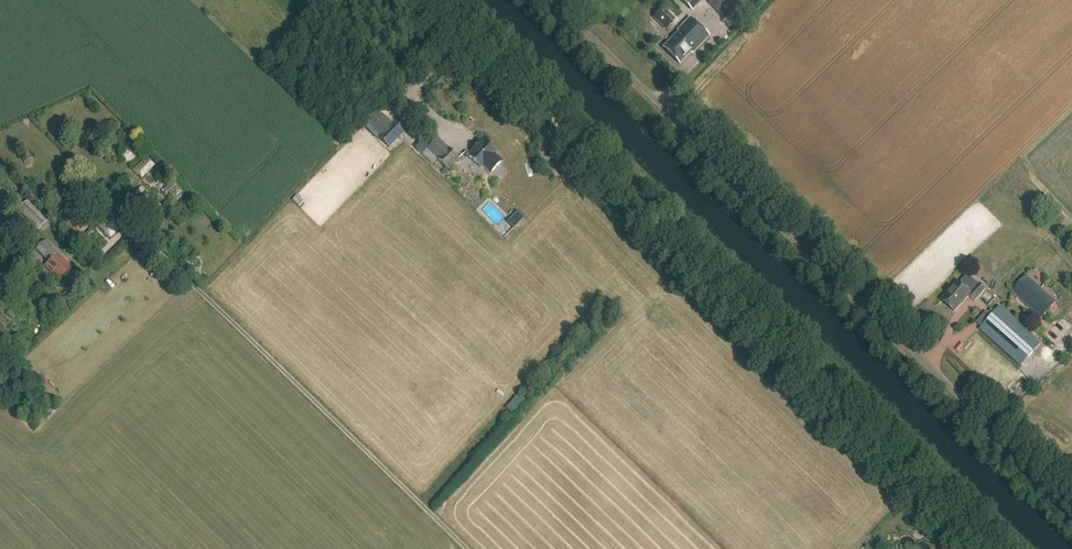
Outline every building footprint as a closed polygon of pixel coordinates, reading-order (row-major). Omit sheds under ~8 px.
[(691,12),(702,0),(679,0),(691,12)] [(724,20),(739,5),(734,0),(711,0),(707,4),(724,20)] [(659,10),(652,17),(659,24),(666,16),(659,10)] [(668,45),(683,60),(690,53),(691,55),(708,37),(689,19),(677,31),(679,33),(668,45)] [(391,124),(377,109),(365,121),(379,136),(378,137),(388,148),(403,133),(393,122),(391,124)] [(459,159),(438,138),(422,154),(431,164),(437,159),(448,170),(459,159)] [(497,152),(484,138),(467,155),(481,168),(482,166),(490,173),(502,160),(495,153),(497,152)] [(130,150),(122,157),(131,165),(138,158),(130,150)] [(34,158),(27,151),(22,156),(29,163),(34,158)] [(155,166),(147,157),(133,171),(142,179),(155,166)] [(18,210),(28,221),(38,211),(28,200),(18,210)] [(48,221),(38,211),(28,221),(38,231),(48,221)] [(123,224),(110,211),(97,224),(110,237),(123,224)] [(517,211),(513,216),(520,223),(524,218),(517,211)] [(53,249),(45,241),(36,250),(49,262),(45,266),(60,281),(72,269),(57,253),(57,254),(52,249),(53,249)] [(1056,302),(1027,276),(1012,292),(1041,319),(1056,302)] [(959,282),(941,300),(955,312),(969,296),(975,302),(986,289),(980,284),(971,293),(959,282)] [(980,329),(1021,366),(1040,344),(999,307),(980,329)] [(1048,346),(1043,352),(1052,360),(1057,354),(1048,346)] [(1030,375),(1021,383),(1026,388),(1034,379),(1030,375)]
